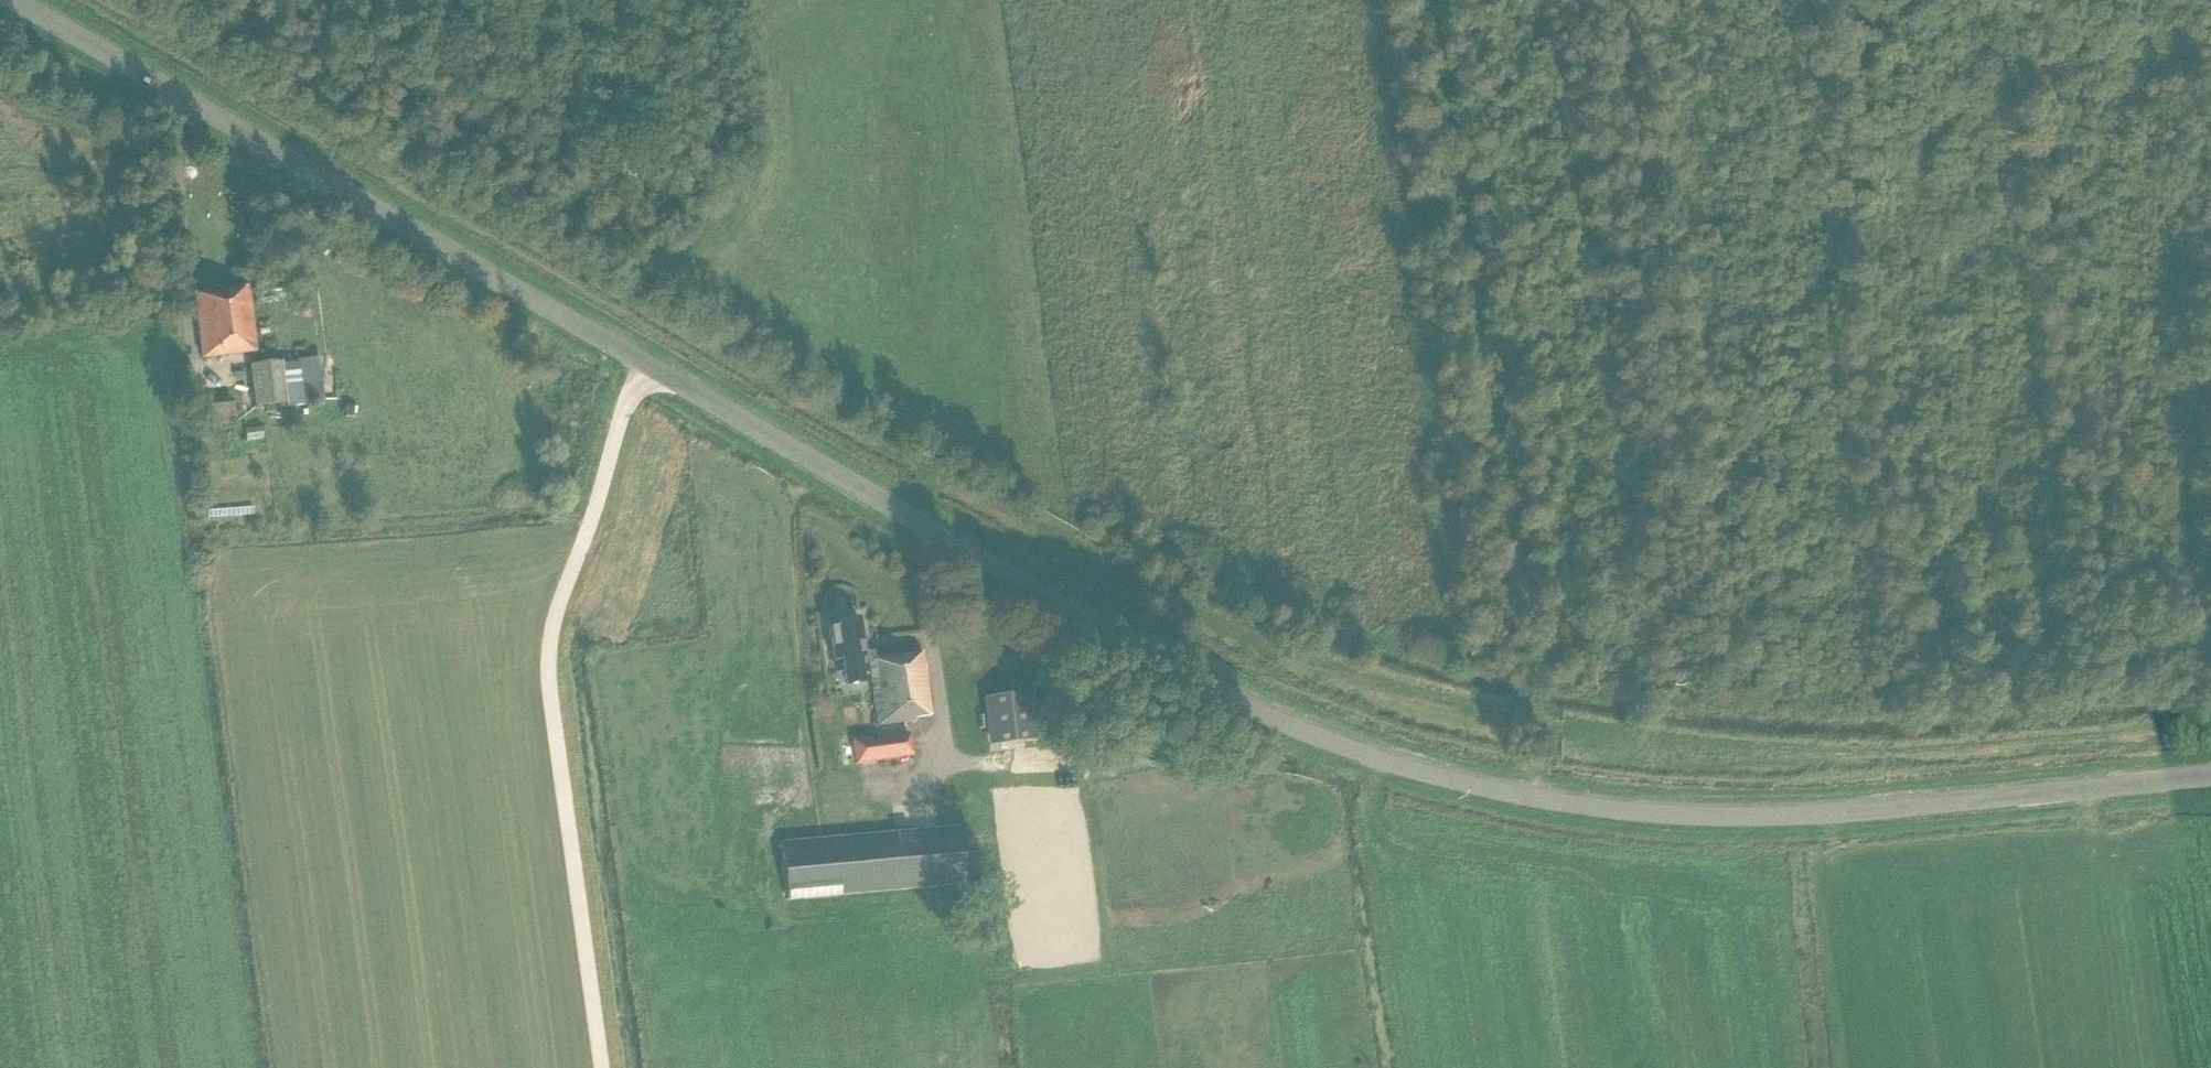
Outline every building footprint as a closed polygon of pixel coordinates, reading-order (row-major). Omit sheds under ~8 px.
[(202,357),(255,350),(247,286),(194,293),(202,357)] [(250,365),(255,407),(287,403),(287,405),(324,401),(321,378),(316,379),(314,356),(296,358),(296,362),(282,364),(282,361),(250,365)] [(233,400),(206,401),(207,428),(234,427),(233,400)] [(864,654),(858,618),(827,622),(833,660),(844,657),(850,694),(872,691),(876,724),(930,718),(921,653),(868,661),(866,654),(864,654)] [(1028,691),(993,695),(997,744),(1034,740),(1028,691)] [(912,756),(909,732),(853,740),(856,763),(912,756)] [(959,825),(925,828),(781,842),(786,899),(964,882),(959,825)]
